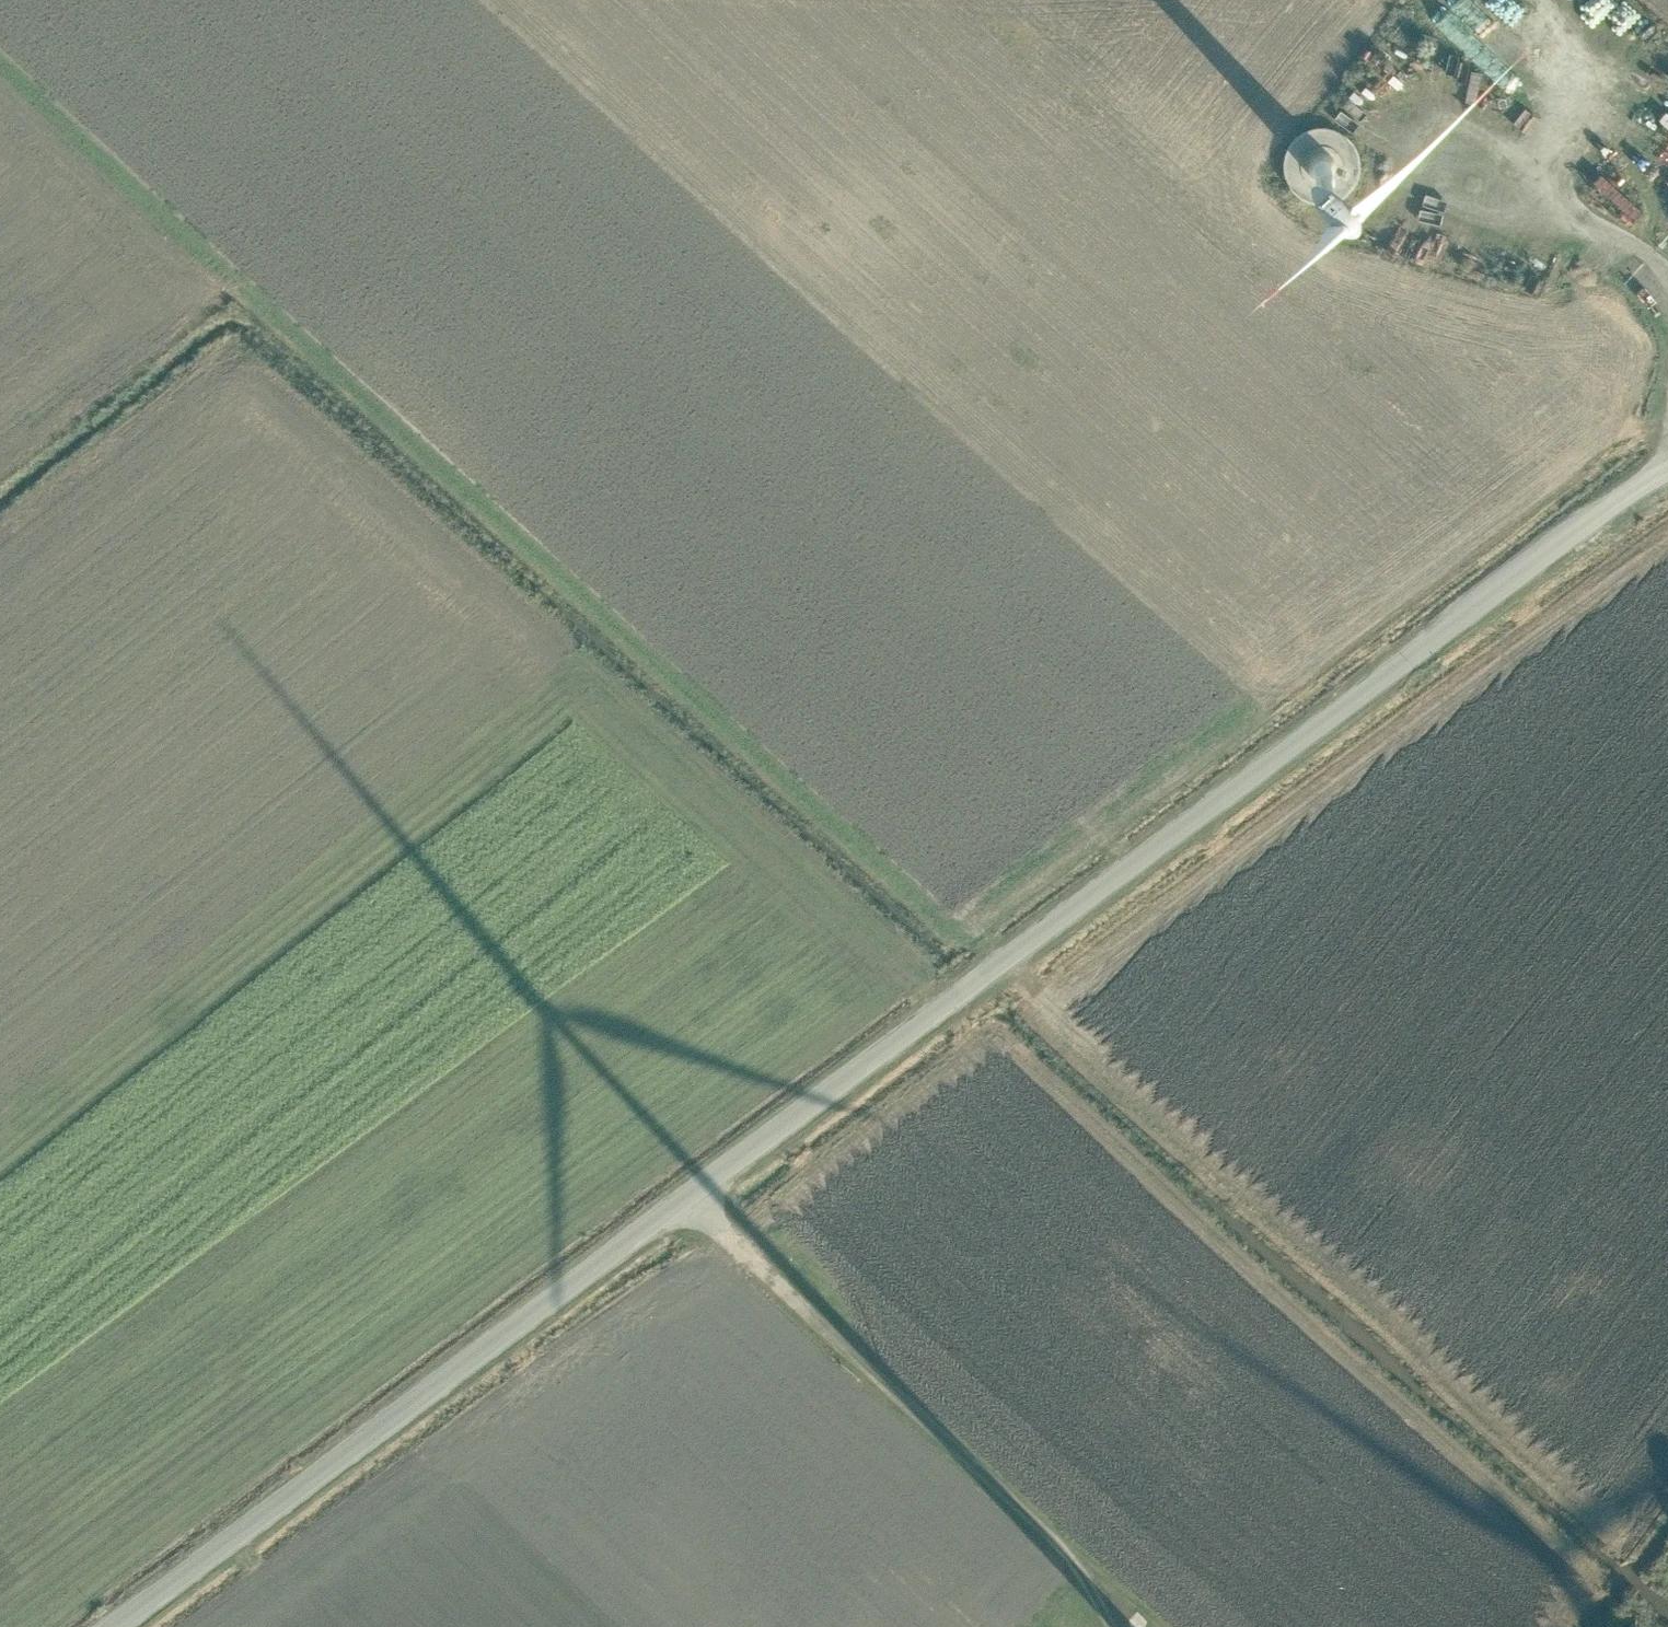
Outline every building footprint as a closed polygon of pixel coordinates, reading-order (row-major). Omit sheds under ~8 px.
[(1478,25),(1491,11),(1479,0),(1456,0),(1454,2),(1478,25)] [(1315,130),(1295,140),(1315,177),(1327,171),(1322,162),(1330,158),(1315,130)]
